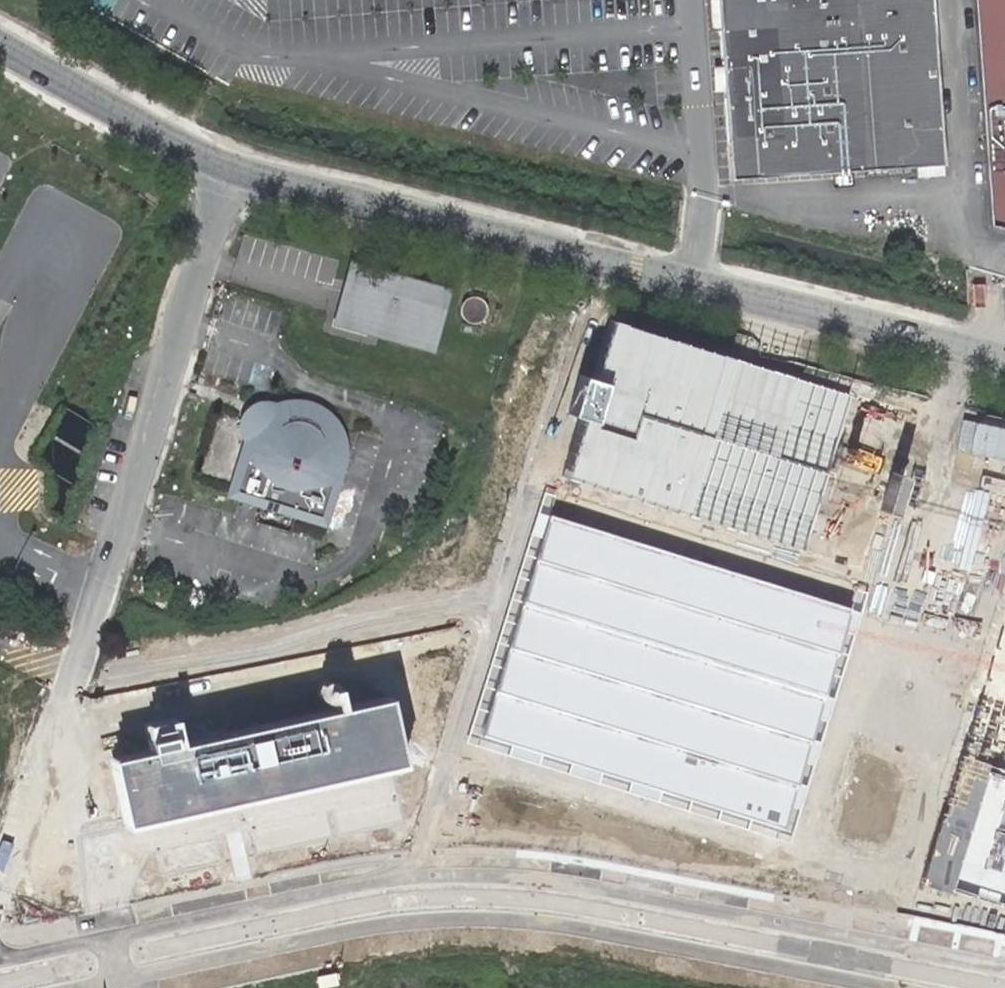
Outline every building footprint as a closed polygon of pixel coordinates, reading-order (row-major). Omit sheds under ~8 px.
[(731,178),(942,165),(931,0),(719,0),(731,178)] [(990,225),(1004,229),(1004,0),(973,0),(990,225)] [(451,289),(348,259),(330,324),(433,353),(451,289)] [(472,297),(466,299),(462,302),(459,307),(459,312),(460,318),(463,322),(468,325),(474,325),(479,324),(483,321),(486,316),(487,310),(485,305),(482,301),(477,298),(472,297)] [(905,408),(609,317),(560,476),(856,567),(905,408)] [(229,497),(331,524),(360,417),(258,390),(229,497)] [(848,605),(547,514),(479,735),(780,827),(848,605)] [(939,876),(1004,897),(1004,669),(939,876)] [(388,697),(113,759),(127,823),(262,793),(403,761),(388,697)]
